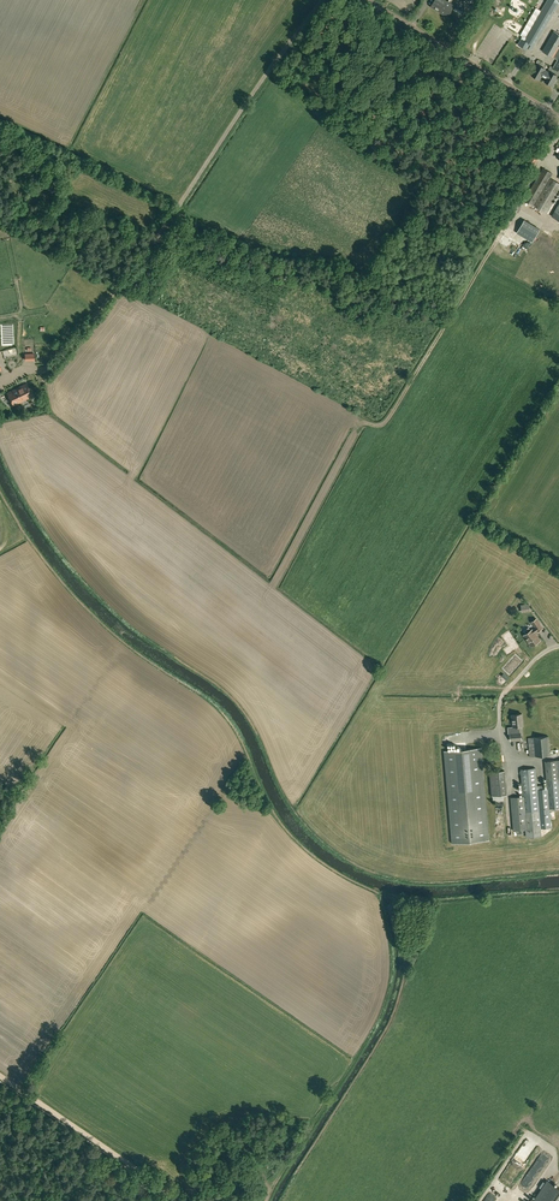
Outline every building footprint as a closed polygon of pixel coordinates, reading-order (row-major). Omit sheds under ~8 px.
[(439,11),(446,0),(445,0),(435,0),(431,6),(439,11)] [(454,6),(446,0),(439,11),(448,16),(454,6)] [(524,40),(530,44),(527,47),(532,50),(558,4),(558,0),(547,0),(524,40)] [(553,30),(542,50),(557,60),(558,57),(558,34),(553,30)] [(538,65),(532,75),(533,76),(535,78),(535,77),(540,80),(542,76),(547,79),(545,82),(552,86),(557,76),(551,72),(550,73),(545,70),(546,69),(538,65)] [(553,173),(543,167),(524,199),(534,205),(550,178),(553,173)] [(550,178),(534,205),(547,214),(558,193),(558,183),(550,178)] [(44,192),(52,196),(58,182),(49,179),(44,192)] [(7,392),(13,406),(33,396),(26,383),(7,392)] [(532,646),(537,642),(540,640),(535,632),(538,630),(542,628),(536,619),(532,622),(536,627),(533,629),(532,629),(524,635),(532,646)] [(518,646),(508,632),(503,636),(510,646),(504,649),(507,654),(518,646)] [(525,662),(518,655),(505,670),(512,676),(525,662)] [(514,731),(520,730),(520,725),(523,725),(522,713),(512,714),(513,726),(514,731)] [(521,732),(510,733),(511,740),(521,739),(521,732)] [(529,756),(550,755),(549,736),(528,738),(529,756)] [(452,843),(488,840),(481,747),(444,750),(452,843)] [(545,761),(547,785),(550,809),(558,808),(558,785),(557,760),(545,761)] [(536,768),(520,769),(522,796),(525,829),(526,838),(541,836),(541,828),(538,785),(536,768)] [(504,770),(489,771),(491,796),(506,794),(504,770)] [(550,809),(547,788),(544,788),(543,784),(538,785),(541,828),(551,827),(550,809)] [(522,796),(510,797),(513,830),(525,829),(522,796)] [(548,1181),(534,1200),(558,1200),(558,1188),(548,1181)]
